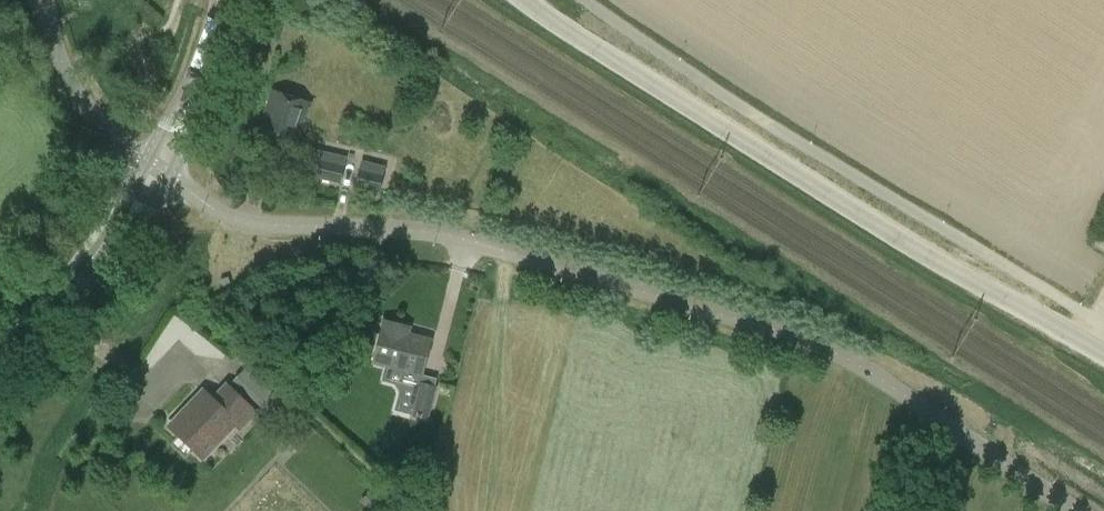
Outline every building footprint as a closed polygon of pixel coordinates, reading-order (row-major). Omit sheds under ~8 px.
[(300,133),(310,102),(273,90),(258,134),(296,146),(300,133)] [(347,157),(316,150),(310,176),(341,183),(347,157)] [(394,168),(364,161),(358,187),(388,194),(394,171),(394,168)] [(1099,237),(1094,245),(1103,251),(1103,240),(1099,237)] [(374,362),(404,369),(401,382),(417,386),(409,415),(428,420),(437,386),(420,381),(421,374),(422,374),(431,340),(398,331),(400,324),(385,320),(374,362)] [(340,336),(336,352),(353,355),(357,340),(340,336)] [(247,366),(233,380),(268,413),(282,399),(247,366)] [(254,413),(233,393),(220,408),(203,393),(177,420),(186,429),(171,444),(184,457),(195,446),(205,455),(235,423),(240,428),(254,413)] [(295,428),(288,436),(300,446),(306,439),(295,428)]
